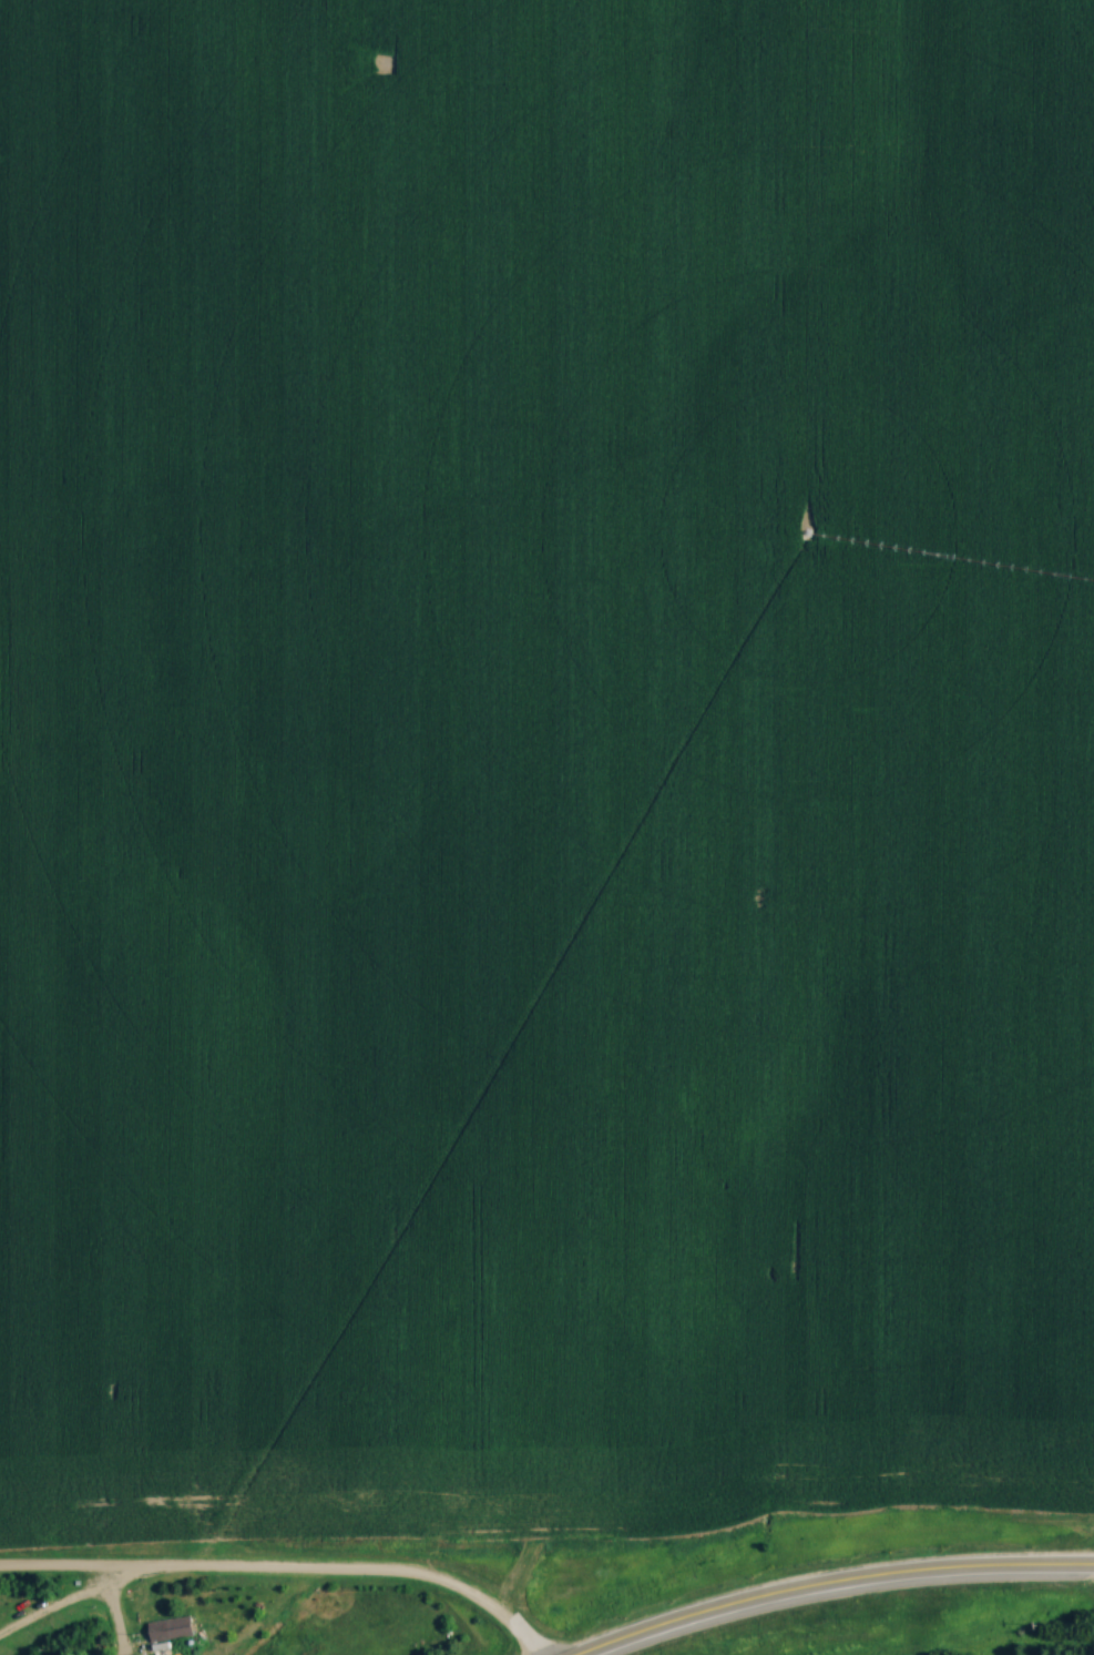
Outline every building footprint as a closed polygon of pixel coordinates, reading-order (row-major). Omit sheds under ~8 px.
[(147,1621),(188,1615),(192,1636),(151,1642),(147,1621)]
